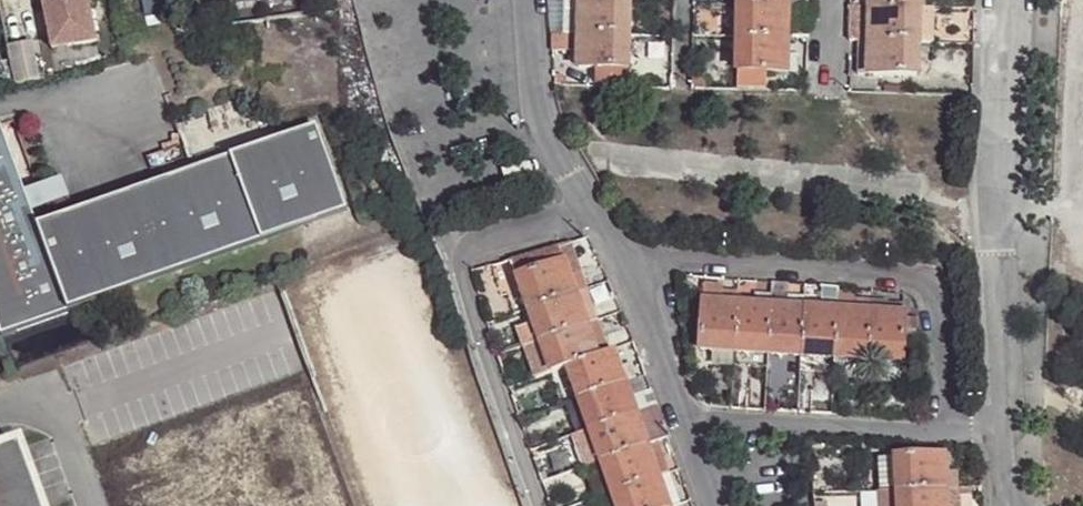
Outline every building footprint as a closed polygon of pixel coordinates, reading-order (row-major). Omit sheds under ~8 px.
[(92,21),(87,0),(43,0),(50,40),(75,36),(74,26),(92,21)] [(255,14),(267,12),(265,0),(253,0),(255,14)] [(267,12),(288,4),(287,0),(265,0),(267,12)] [(739,7),(788,9),(788,0),(739,0),(739,7)] [(788,9),(799,9),(799,0),(788,0),(788,9)] [(919,13),(920,0),(872,0),(871,11),(919,13)] [(568,36),(579,36),(581,4),(565,3),(565,22),(565,36),(568,36)] [(579,36),(628,39),(629,6),(581,4),(579,36)] [(788,9),(739,7),(738,41),(787,42),(787,27),(788,9)] [(860,44),(871,44),(871,11),(852,10),(852,44),(860,44)] [(871,44),(918,47),(919,13),(871,11),(871,44)] [(95,42),(92,21),(74,26),(75,36),(77,46),(95,42)] [(552,22),(553,36),(565,36),(565,22),(552,22)] [(787,27),(787,42),(805,43),(806,28),(787,27)] [(567,53),(579,53),(579,36),(568,36),(567,53)] [(627,73),(628,39),(579,36),(579,53),(579,72),(627,73)] [(787,42),(738,41),(737,75),(769,75),(786,76),(787,58),(787,42)] [(858,75),(870,78),(871,44),(860,44),(858,75)] [(917,79),(918,47),(871,44),(870,78),(917,79)] [(25,55),(8,57),(13,87),(31,82),(25,55)] [(787,58),(786,76),(798,76),(798,59),(787,58)] [(692,73),(691,90),(702,91),(703,73),(692,73)] [(737,75),(737,91),(769,92),(769,75),(737,75)] [(0,129),(0,320),(8,340),(351,207),(318,123),(42,230),(35,212),(29,195),(3,128),(0,129)] [(64,181),(43,190),(49,206),(71,198),(64,181)] [(43,190),(29,195),(35,212),(49,206),(43,190)] [(569,245),(559,248),(565,265),(570,281),(580,278),(569,245)] [(517,281),(565,265),(559,248),(511,262),(517,281)] [(570,281),(565,265),(517,281),(529,314),(576,299),(570,281)] [(580,278),(570,281),(576,299),(586,295),(580,278)] [(700,354),(734,356),(737,307),(737,296),(721,295),(721,291),(704,290),(700,354)] [(840,301),(837,362),(844,362),(843,380),(869,381),(870,364),(873,314),(873,303),(855,302),(855,295),(840,294),(840,301)] [(521,333),(528,349),(597,326),(591,310),(586,295),(576,299),(529,314),(535,328),(521,333)] [(734,356),(769,358),(772,309),(773,297),(755,296),(754,307),(737,307),(734,356)] [(772,309),(769,358),(802,360),(805,310),(806,299),(790,298),(789,310),(772,309)] [(805,310),(802,360),(837,362),(840,301),(824,300),(823,312),(805,310)] [(873,314),(870,364),(879,364),(878,382),(903,383),(904,366),(907,305),(891,303),(890,315),(873,314)] [(873,303),(873,314),(890,315),(891,303),(873,303)] [(597,326),(528,349),(540,384),(567,374),(599,362),(598,360),(608,357),(597,326)] [(567,374),(578,402),(624,386),(619,371),(614,354),(608,357),(598,360),(599,362),(567,374)] [(619,371),(624,386),(634,383),(630,368),(619,371)] [(630,401),(640,397),(648,395),(642,379),(634,383),(624,386),(630,401)] [(578,402),(591,435),(636,418),(630,401),(624,386),(578,402)] [(648,395),(640,397),(647,414),(658,410),(651,393),(648,395)] [(630,401),(636,418),(647,414),(640,397),(630,401)] [(591,435),(600,466),(648,451),(641,430),(636,418),(591,435)] [(641,430),(648,451),(659,446),(653,426),(641,430)] [(15,452),(12,444),(0,448),(0,505),(35,505),(15,452)] [(659,446),(648,451),(652,466),(663,461),(659,446)] [(613,497),(658,481),(652,466),(648,451),(600,466),(613,497)] [(945,458),(883,461),(885,496),(899,495),(958,493),(957,475),(946,476),(945,458)] [(658,481),(669,479),(663,461),(652,466),(658,481)] [(667,505),(679,505),(669,479),(658,481),(667,505)] [(658,481),(613,497),(617,505),(667,505),(658,481)] [(899,495),(899,505),(958,505),(958,493),(899,495)] [(882,496),(882,505),(899,505),(899,495),(885,496),(882,496)] [(613,497),(596,504),(597,505),(617,505),(613,497)]
